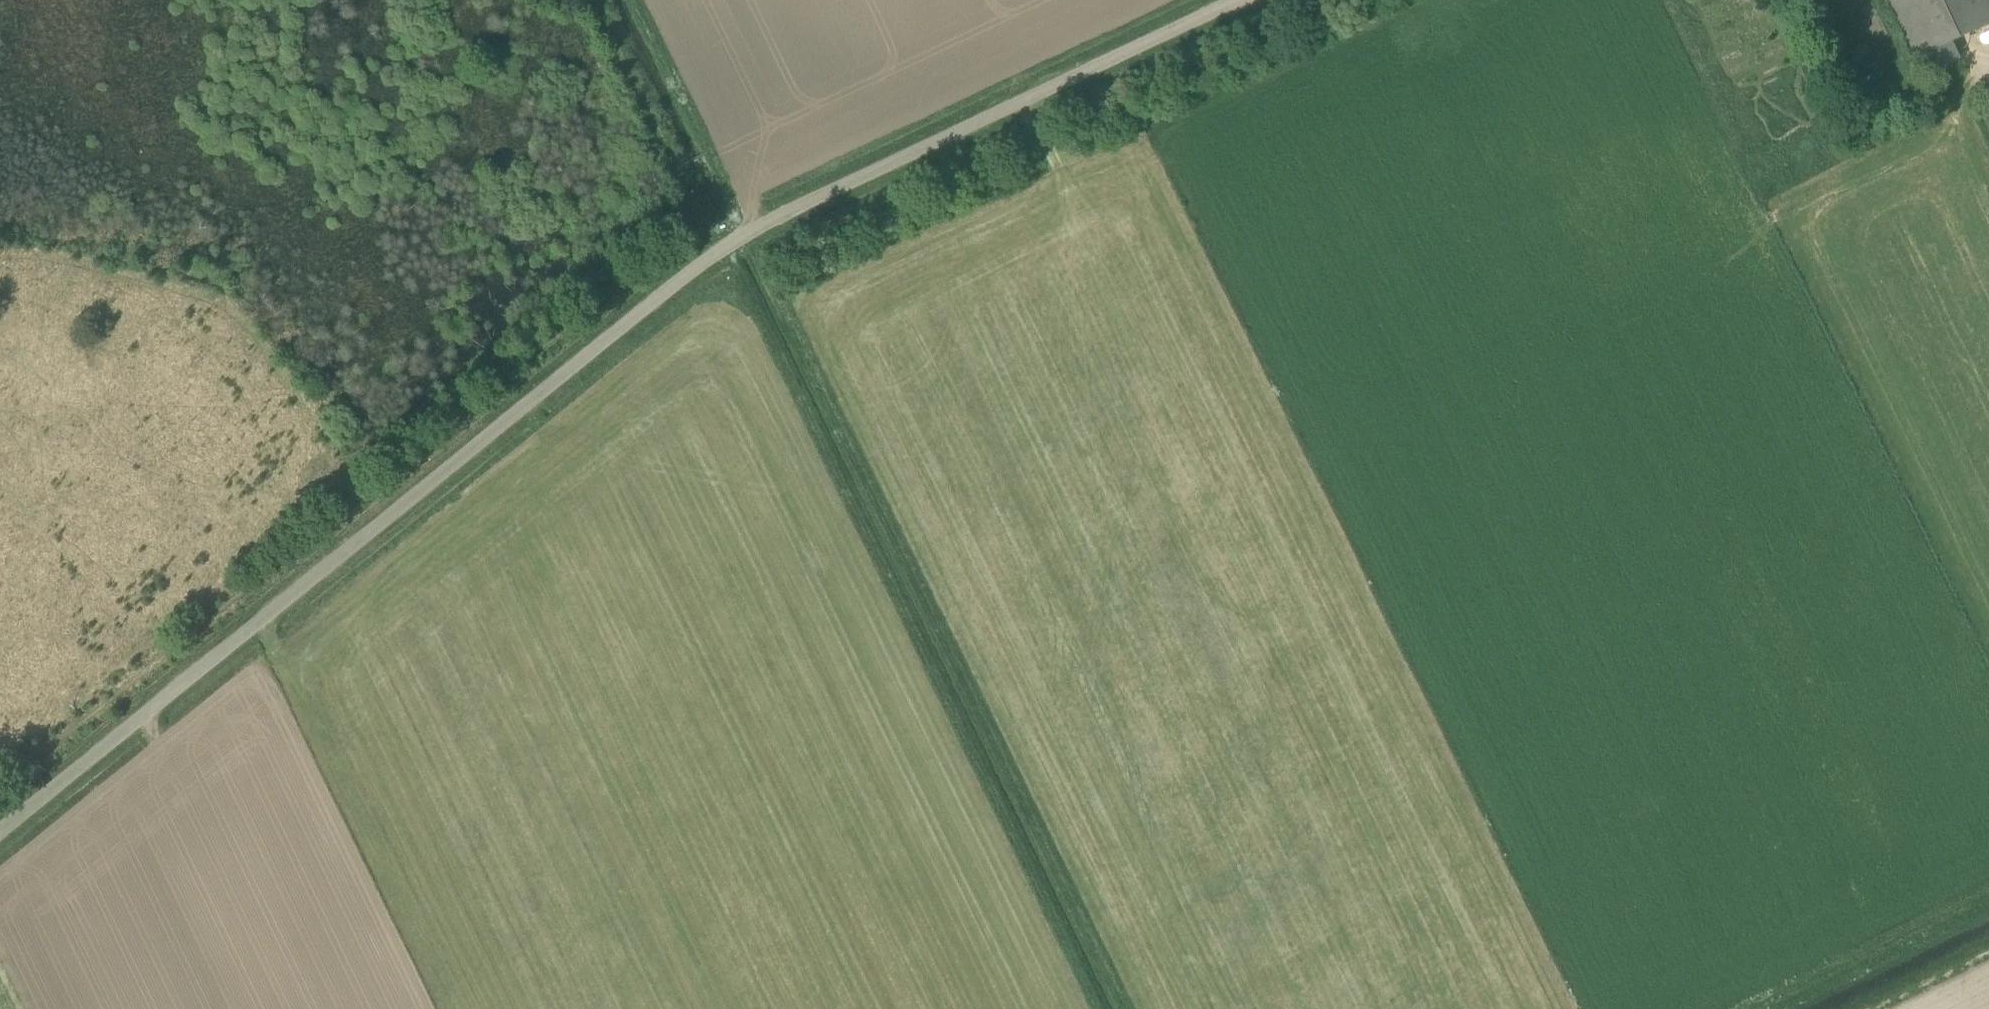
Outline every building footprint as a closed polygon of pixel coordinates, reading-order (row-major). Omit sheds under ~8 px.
[(1918,56),(1919,56),(1956,39),(1971,32),(1988,23),(1988,0),(1892,0),(1918,56)]
